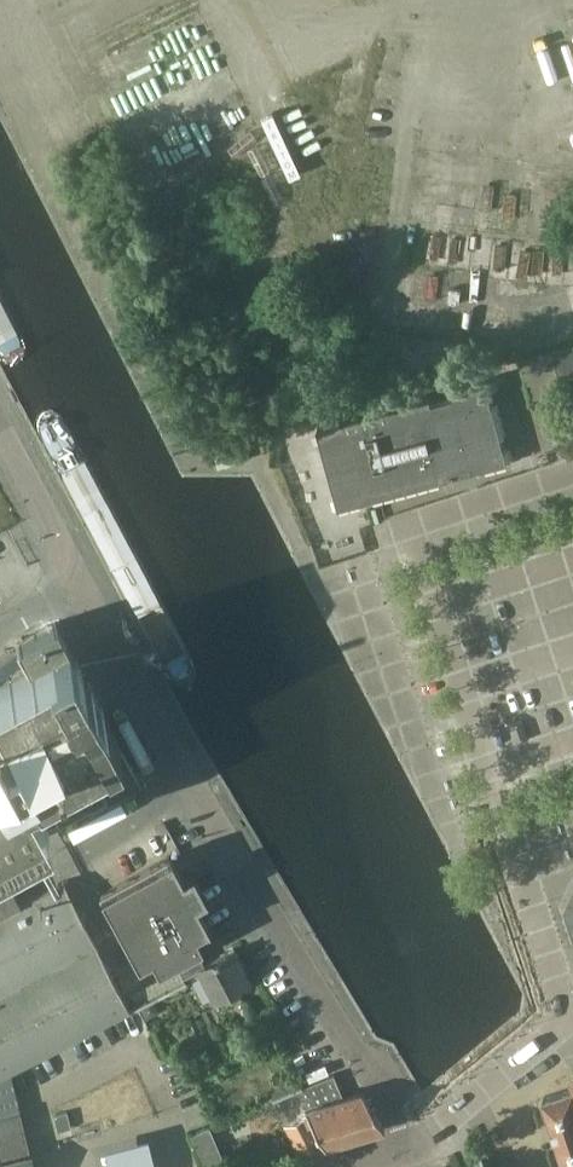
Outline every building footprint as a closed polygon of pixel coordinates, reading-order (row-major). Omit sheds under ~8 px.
[(520,357),(521,362),(531,397),(544,394),(552,392),(572,386),(572,341),(520,357)] [(474,469),(508,459),(487,380),(318,426),(339,505),(452,475),(451,469),(472,463),(474,469)] [(217,469),(245,461),(242,447),(213,455),(217,469)] [(138,780),(56,622),(15,644),(25,664),(0,677),(0,851),(138,780)] [(182,879),(169,856),(99,894),(137,964),(207,926),(194,901),(198,898),(201,890),(195,879),(187,877),(182,879)] [(0,880),(0,1079),(127,1015),(59,889),(17,912),(0,880)] [(197,967),(204,964),(196,949),(173,961),(184,981),(200,973),(197,967)] [(197,967),(200,973),(214,999),(249,981),(233,949),(204,964),(197,967)] [(273,1101),(283,1126),(293,1144),(295,1149),(322,1149),(324,1148),(384,1129),(361,1092),(341,1097),(332,1076),(303,1089),(273,1101)] [(543,1097),(566,1165),(572,1163),(572,1087),(543,1097)] [(30,1153),(19,1110),(0,1115),(0,1166),(33,1166),(30,1153)] [(68,1110),(54,1113),(58,1129),(72,1126),(68,1110)] [(104,1152),(108,1166),(156,1166),(154,1161),(149,1140),(104,1152)]
